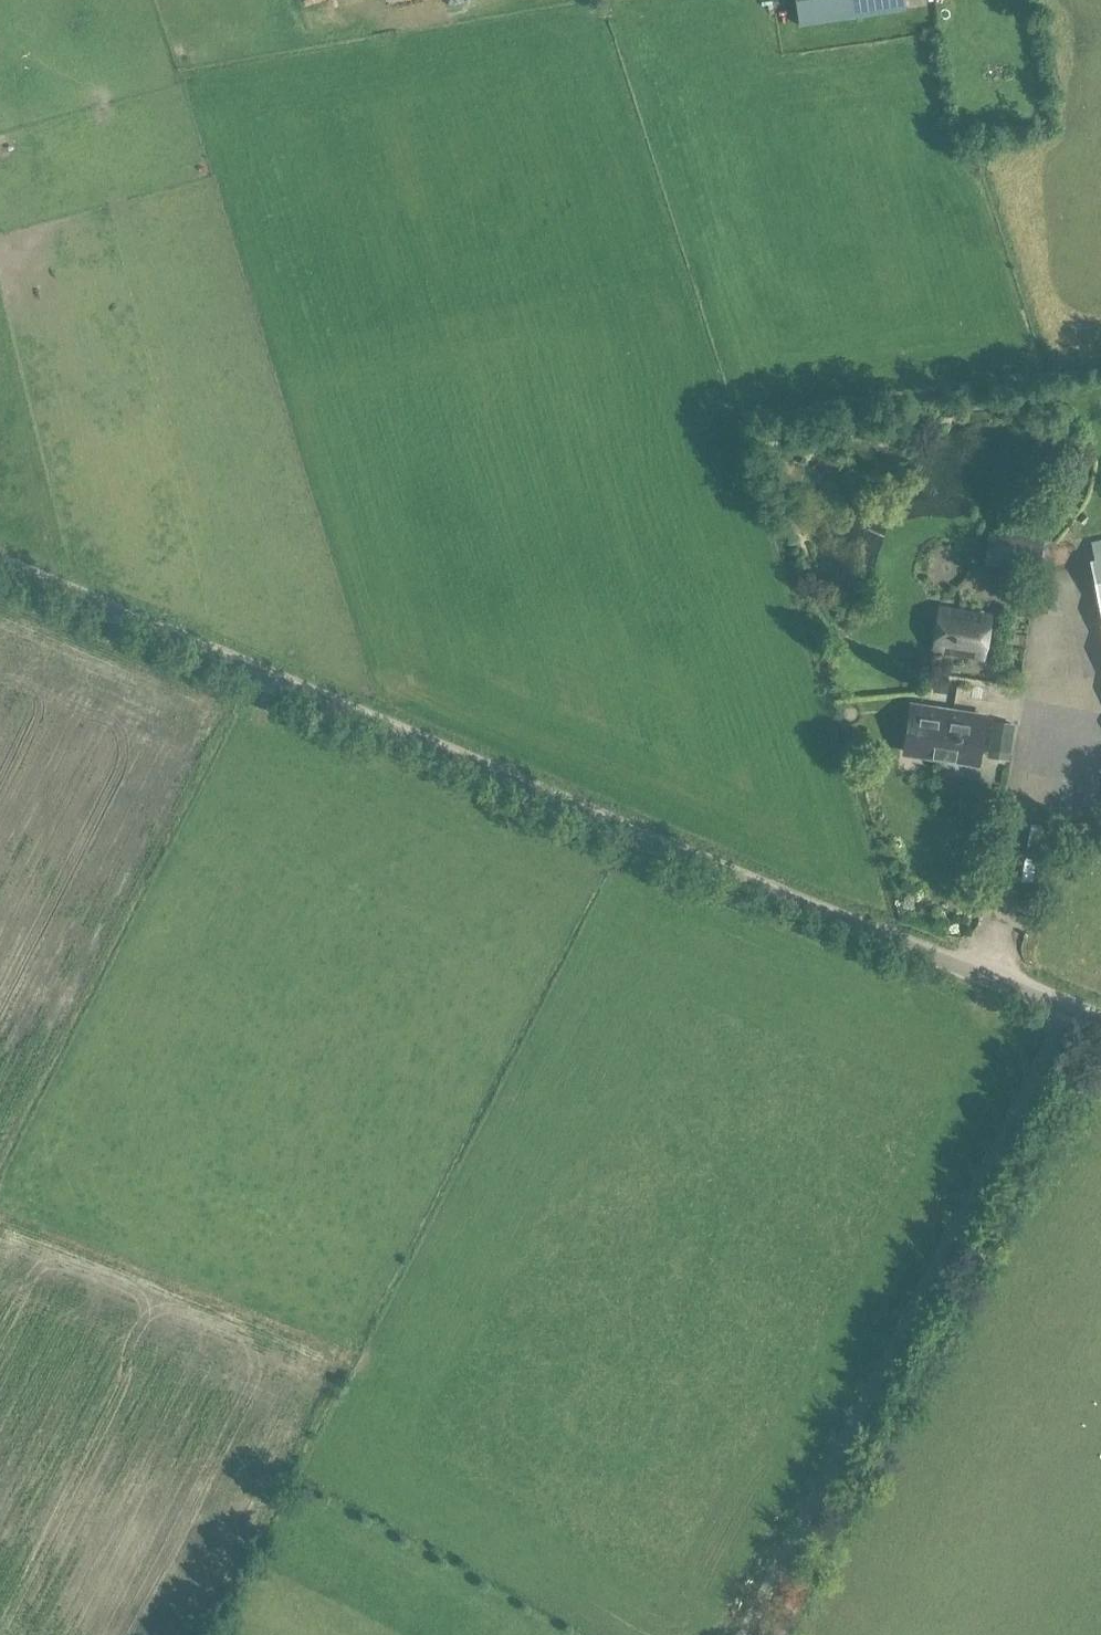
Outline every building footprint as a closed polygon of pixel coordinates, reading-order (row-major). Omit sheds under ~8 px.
[(800,25),(905,10),(903,0),(796,0),(800,25)] [(1043,540),(990,532),(986,559),(1039,567),(1043,540)] [(1100,610),(1100,540),(1092,542),(1095,559),(1091,560),(1100,610)] [(941,604),(936,650),(988,660),(997,612),(941,604)] [(936,674),(933,690),(948,693),(951,676),(936,674)] [(985,716),(931,708),(910,704),(903,751),(978,762),(985,716)] [(1014,725),(996,722),(992,751),(1010,753),(1014,725)] [(1050,824),(1049,833),(1055,834),(1057,825),(1050,824)]
